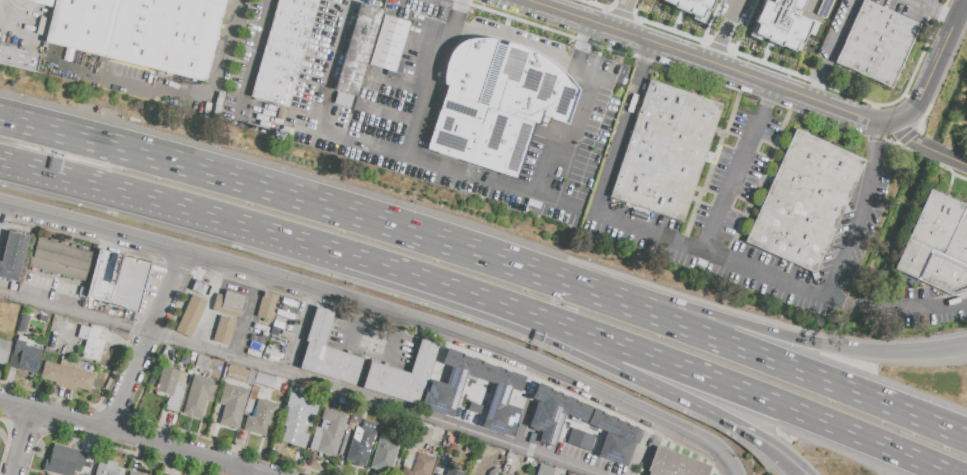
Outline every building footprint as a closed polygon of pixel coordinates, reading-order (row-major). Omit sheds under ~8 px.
[(53,8),(55,0),(21,0),(53,8)] [(53,8),(55,0),(118,0),(104,57),(44,42),(53,8)] [(104,57),(118,0),(195,0),(224,7),(205,82),(104,57)] [(252,98),(289,108),(319,0),(279,0),(252,98)] [(655,1),(655,0),(723,0),(718,13),(706,8),(701,20),(655,1)] [(747,33),(761,0),(810,0),(804,16),(825,27),(809,59),(747,33)] [(834,63),(866,78),(895,13),(865,0),(863,0),(834,63)] [(361,3),(335,90),(357,97),(383,10),(361,3)] [(895,13),(919,24),(891,89),(866,78),(895,13)] [(395,73),(369,65),(384,15),(410,23),(395,73)] [(487,107),(465,173),(476,176),(484,178),(491,178),(499,177),(504,174),(518,179),(535,123),(540,125),(540,122),(548,124),(552,113),(560,116),(563,109),(566,101),(568,91),(568,81),(564,71),(561,77),(557,75),(560,67),(550,60),(540,56),(533,54),(524,52),(513,52),(510,61),(512,62),(501,93),(492,90),(489,101),(494,102),(492,108),(487,107)] [(649,80),(609,196),(683,221),(722,105),(649,80)] [(795,129),(744,241),(815,273),(865,161),(795,129)] [(894,269),(951,295),(966,291),(966,207),(930,190),(894,269)] [(18,283),(0,278),(0,263),(1,263),(3,254),(0,253),(3,241),(6,242),(9,231),(29,236),(18,283)] [(85,281),(28,267),(33,249),(35,250),(38,238),(92,252),(85,281)] [(99,250),(151,264),(138,313),(108,305),(108,303),(86,297),(99,250)] [(203,296),(191,290),(196,280),(208,285),(203,296)] [(225,290),(246,297),(240,317),(236,316),(236,318),(212,311),(217,294),(224,296),(225,290)] [(277,296),(269,324),(262,322),(263,319),(256,317),(263,292),(277,296)] [(207,301),(190,339),(175,332),(191,294),(207,301)] [(354,385),(299,369),(307,343),(305,342),(315,307),(333,312),(323,347),(362,359),(354,385)] [(17,331),(21,314),(30,316),(26,334),(17,331)] [(236,320),(229,346),(212,341),(220,316),(236,320)] [(82,358),(86,340),(77,338),(80,326),(89,328),(90,325),(106,329),(103,341),(105,341),(99,362),(82,358)] [(36,375),(9,368),(15,340),(17,340),(18,336),(27,338),(25,346),(42,350),(36,375)] [(6,366),(0,365),(0,339),(11,342),(6,366)] [(416,405),(362,388),(370,362),(409,374),(420,339),(438,345),(427,381),(424,380),(416,405)] [(447,349),(525,377),(520,393),(511,390),(506,405),(521,410),(516,423),(518,423),(512,439),(479,427),(495,384),(468,374),(464,386),(464,385),(452,419),(420,408),(425,393),(427,393),(431,380),(445,385),(451,368),(441,365),(447,349)] [(194,368),(197,356),(210,359),(207,372),(194,368)] [(90,392),(76,389),(75,391),(54,386),(54,383),(40,379),(45,362),(59,365),(61,358),(69,360),(69,358),(75,360),(75,361),(83,363),(81,371),(94,375),(90,392)] [(228,365),(249,372),(250,370),(257,372),(257,370),(277,376),(273,390),(259,386),(254,401),(250,413),(244,411),(248,399),(252,386),(225,378),(228,365)] [(186,385),(178,413),(165,409),(168,398),(154,394),(162,366),(180,372),(179,373),(185,374),(182,384),(186,385)] [(183,414),(194,375),(218,382),(212,403),(206,401),(201,419),(183,414)] [(249,391),(237,429),(220,424),(225,405),(219,404),(225,384),(249,391)] [(566,414),(554,447),(539,442),(543,431),(530,427),(538,403),(539,404),(540,402),(532,398),(539,384),(592,408),(586,423),(566,414)] [(289,392),(319,402),(314,418),(309,416),(307,423),(312,424),(303,449),(281,442),(286,426),(283,425),(288,410),(284,409),(289,392)] [(338,397),(350,400),(349,406),(337,403),(338,397)] [(279,405),(273,423),(271,422),(266,437),(243,430),(247,416),(251,417),(254,407),(256,408),(258,399),(279,405)] [(348,420),(352,406),(363,409),(359,423),(348,420)] [(348,415),(335,457),(308,449),(315,427),(320,428),(322,420),(320,420),(324,407),(348,415)] [(635,442),(627,467),(599,457),(607,432),(588,424),(595,408),(642,431),(638,443),(635,442)] [(355,423),(353,430),(346,429),(348,421),(355,423)] [(346,461),(356,427),(376,433),(365,467),(362,465),(361,467),(353,465),(353,463),(346,461)] [(430,440),(435,427),(446,431),(441,444),(430,440)] [(594,436),(570,428),(565,443),(589,452),(594,436)] [(370,468),(379,437),(393,441),(392,443),(399,445),(391,474),(387,473),(387,474),(377,472),(377,470),(370,468)] [(73,471),(72,474),(60,474),(47,472),(42,471),(45,460),(49,461),(54,444),(86,452),(81,473),(73,471)] [(711,467),(708,474),(649,474),(650,472),(648,471),(657,447),(711,467)] [(435,459),(430,474),(399,474),(408,449),(435,459)] [(124,470),(123,474),(95,474),(99,462),(106,464),(107,461),(117,463),(116,468),(124,470)] [(554,469),(552,474),(536,474),(540,464),(554,469)]
